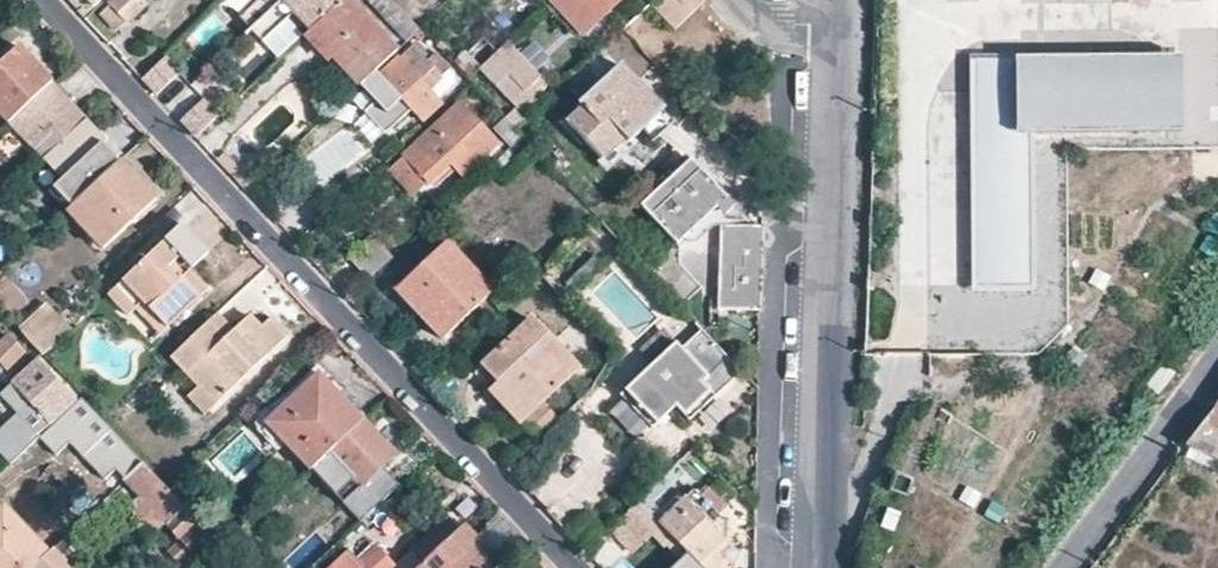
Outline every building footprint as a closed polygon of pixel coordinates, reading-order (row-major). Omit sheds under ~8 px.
[(133,17),(117,0),(106,11),(122,28),(133,17)] [(148,0),(117,0),(133,17),(150,2),(148,0)] [(240,18),(252,30),(253,31),(264,43),(294,15),(311,32),(313,31),(345,0),(259,0),(240,18)] [(313,31),(363,84),(398,51),(350,0),(345,0),(313,31)] [(413,38),(422,29),(420,27),(395,0),(377,0),(413,38)] [(593,26),(621,0),(568,0),(593,26)] [(703,0),(656,0),(651,4),(676,30),(705,3),(703,0)] [(507,41),(479,67),(510,101),(538,76),(507,41)] [(4,121),(47,80),(48,79),(15,44),(14,44),(0,58),(0,116),(4,121)] [(447,65),(437,55),(429,62),(413,46),(381,76),(391,87),(369,107),(392,131),(414,111),(421,119),(441,100),(429,88),(442,75),(439,72),(447,65)] [(159,92),(182,71),(166,55),(144,77),(159,92)] [(1179,131),(1178,59),(1031,60),(1032,133),(1179,131)] [(1032,133),(1031,60),(970,61),(973,289),(1033,289),(1032,133)] [(586,97),(632,146),(636,143),(633,140),(666,110),(622,64),(586,97)] [(82,116),(47,80),(4,121),(3,122),(38,158),(55,142),(64,133),(82,116)] [(609,166),(632,146),(586,97),(564,118),(609,166)] [(200,136),(222,115),(207,98),(184,119),(200,136)] [(499,148),(456,104),(410,147),(398,159),(399,161),(424,187),(426,189),(447,169),(461,184),(499,148)] [(511,144),(521,133),(518,129),(504,115),(494,125),(511,144)] [(75,145),(64,133),(55,142),(57,144),(29,171),(42,185),(70,158),(66,154),(75,145)] [(258,181),(227,146),(217,154),(249,189),(258,181)] [(658,189),(693,156),(687,150),(652,183),(658,189)] [(136,169),(121,154),(66,207),(102,245),(151,199),(129,176),(136,169)] [(761,307),(764,223),(731,222),(731,213),(728,210),(736,202),(693,156),(658,189),(643,203),(679,241),(651,267),(684,303),(704,285),(705,286),(704,297),(720,297),(720,306),(761,307)] [(424,187),(399,161),(384,175),(409,201),(424,187)] [(158,192),(136,169),(129,176),(151,199),(158,192)] [(102,245),(66,207),(60,212),(96,251),(102,245)] [(180,223),(105,293),(125,314),(133,307),(140,300),(164,326),(206,287),(182,262),(171,272),(165,265),(176,254),(193,238),(180,223)] [(445,337),(495,290),(447,239),(396,287),(445,337)] [(182,262),(176,254),(165,265),(171,272),(182,262)] [(10,315),(26,300),(0,273),(0,304),(10,315)] [(140,300),(133,307),(158,332),(164,326),(140,300)] [(16,325),(29,338),(55,314),(43,301),(16,325)] [(215,313),(207,321),(222,336),(231,328),(215,313)] [(29,338),(42,352),(68,328),(55,314),(29,338)] [(207,321),(170,357),(195,384),(212,402),(286,333),(268,314),(256,325),(245,314),(231,328),(222,336),(207,321)] [(476,371),(523,420),(543,402),(580,368),(533,319),(476,371)] [(683,346),(679,341),(622,395),(651,426),(672,406),(689,423),(741,375),(699,330),(683,346)] [(27,351),(11,334),(0,345),(0,376),(27,351)] [(42,359),(15,384),(50,421),(77,397),(42,359)] [(264,419),(309,466),(326,450),(361,417),(335,390),(318,370),(264,419)] [(0,391),(0,394),(39,437),(50,426),(52,424),(50,421),(15,384),(12,380),(0,391)] [(212,402),(195,384),(185,394),(202,412),(212,402)] [(97,411),(86,399),(68,415),(82,430),(67,444),(102,481),(114,470),(123,481),(145,460),(104,418),(97,411)] [(523,420),(538,439),(559,420),(543,402),(523,420)] [(1187,448),(1217,463),(1217,408),(1214,413),(1187,448)] [(392,450),(361,417),(326,450),(357,482),(337,502),(355,521),(394,485),(376,465),(392,450)] [(50,426),(39,437),(20,454),(12,462),(26,478),(64,442),(50,426)] [(145,460),(123,481),(137,496),(126,507),(154,536),(187,505),(164,481),(145,460)] [(671,472),(638,502),(644,509),(677,479),(671,472)] [(709,486),(700,496),(718,516),(728,507),(709,486)] [(693,489),(657,522),(662,528),(699,567),(702,567),(714,558),(713,551),(724,541),(725,523),(718,516),(700,496),(693,489)] [(46,550),(1,501),(0,502),(0,567),(27,567),(46,550)] [(644,509),(638,502),(606,531),(630,557),(662,528),(657,522),(644,509)] [(187,505),(154,536),(178,561),(210,530),(187,505)] [(458,527),(446,515),(398,560),(405,567),(413,567),(458,527)] [(500,563),(476,538),(464,525),(418,567),(494,567),(500,563)] [(70,531),(31,567),(32,567),(69,567),(66,565),(84,546),(70,531)] [(393,561),(375,542),(358,558),(346,547),(325,567),(386,567),(393,561)] [(543,558),(533,567),(552,567),(543,558)]
